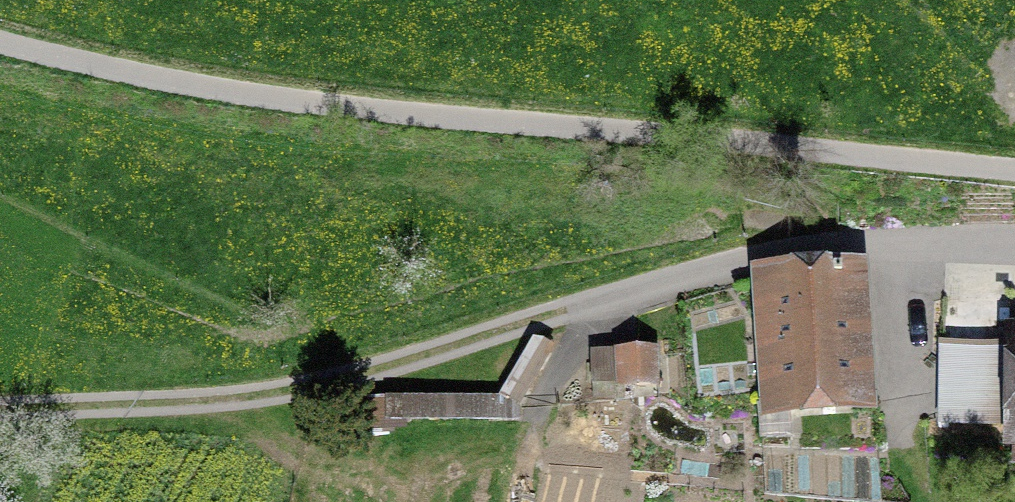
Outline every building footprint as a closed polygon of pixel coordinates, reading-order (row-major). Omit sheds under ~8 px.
[(845,268),(774,273),(783,403),(854,398),(845,268)] [(944,342),(945,420),(1010,422),(1011,440),(1014,440),(1014,342),(944,342)] [(653,354),(621,354),(622,381),(655,381),(653,354)] [(449,412),(450,392),(380,391),(380,411),(449,412)]
